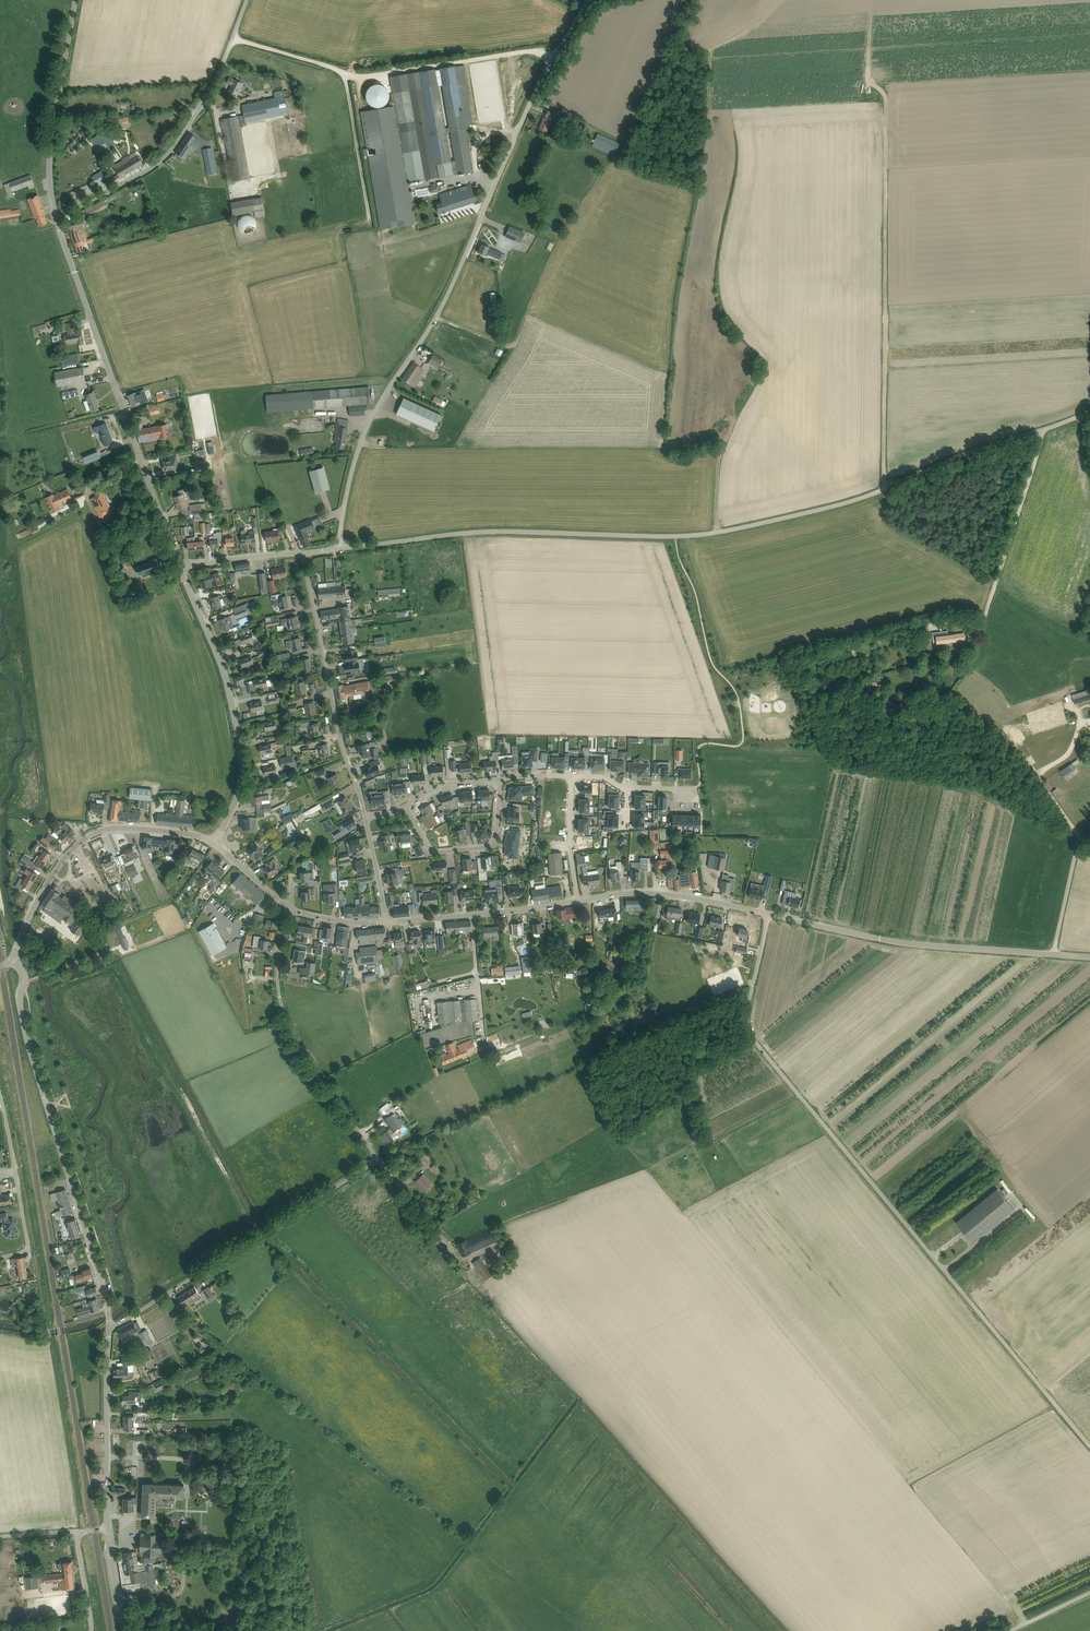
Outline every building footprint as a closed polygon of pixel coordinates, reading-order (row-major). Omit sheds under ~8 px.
[(455,161),(458,174),(473,172),(466,130),(471,130),(470,125),(473,124),(469,98),(470,98),(465,65),(456,66),(456,65),(440,68),(440,69),(443,85),(450,128),(450,132),(455,161)] [(420,72),(437,178),(458,174),(455,161),(451,162),(446,132),(450,132),(450,128),(445,128),(438,86),(443,85),(440,69),(436,70),(435,69),(420,72)] [(409,182),(412,182),(425,180),(437,178),(420,72),(390,77),(393,94),(409,182)] [(232,86),(233,86),(229,93),(236,96),(243,83),(234,80),(229,78),(227,83),(232,85),(232,86)] [(367,92),(366,94),(366,97),(367,99),(368,101),(369,103),(371,105),(373,106),(375,107),(378,107),(380,107),(382,106),(384,105),(386,104),(388,102),(389,99),(389,97),(389,95),(389,92),(388,90),(386,88),(385,86),(383,85),(380,84),(378,84),(375,84),(373,85),(371,86),(369,88),(368,90),(367,92)] [(245,118),(239,119),(238,116),(221,119),(222,125),(233,181),(250,178),(240,123),(246,122),(288,113),(283,90),(274,92),(275,98),(256,102),(256,100),(248,102),(248,104),(242,105),(245,118)] [(409,182),(393,94),(391,94),(392,101),(389,102),(390,107),(360,112),(367,149),(363,149),(364,156),(368,156),(381,229),(416,223),(409,182)] [(542,132),(543,133),(543,132),(546,134),(548,130),(547,129),(552,118),(553,118),(555,114),(548,111),(546,115),(545,118),(544,117),(538,130),(542,132)] [(96,136),(106,152),(115,147),(105,131),(96,136)] [(194,137),(195,137),(189,133),(175,153),(183,158),(192,145),(196,148),(200,141),(194,137)] [(592,146),(614,156),(619,143),(598,133),(592,146)] [(204,157),(207,170),(208,176),(217,174),(212,148),(203,149),(204,153),(202,154),(202,157),(204,157)] [(113,166),(120,178),(143,164),(138,156),(131,160),(128,155),(122,159),(123,160),(113,166)] [(4,185),(9,199),(14,197),(12,192),(28,186),(29,189),(35,187),(31,175),(9,183),(4,185)] [(436,203),(439,213),(476,202),(471,184),(442,194),(444,200),(436,203)] [(44,215),(46,215),(38,195),(28,199),(36,219),(37,219),(40,226),(47,223),(44,215)] [(255,212),(256,217),(265,215),(262,197),(231,203),(233,215),(255,212)] [(103,201),(86,211),(88,216),(106,207),(103,201)] [(1,220),(1,219),(21,216),(20,210),(11,211),(11,209),(0,211),(0,220),(1,220)] [(241,231),(242,232),(244,233),(245,233),(247,234),(249,233),(251,233),(252,232),(254,231),(255,230),(256,228),(256,226),(256,225),(256,223),(256,221),(255,220),(254,218),(253,217),(251,216),(250,215),(248,215),(246,215),(244,215),(243,216),(241,217),(240,218),(239,220),(238,221),(238,223),(238,225),(238,226),(239,228),(240,230),(241,231)] [(68,227),(74,243),(87,239),(83,228),(81,222),(68,227)] [(505,237),(521,243),(525,233),(509,226),(505,237)] [(87,240),(87,239),(74,243),(77,253),(86,250),(84,243),(93,240),(92,238),(87,240)] [(477,252),(483,254),(486,256),(487,254),(500,260),(503,254),(489,248),(490,247),(481,243),(477,252)] [(489,294),(491,311),(498,310),(495,293),(489,294)] [(64,334),(66,345),(78,343),(79,346),(84,345),(82,331),(74,332),(72,322),(66,324),(68,334),(64,334)] [(32,327),(33,332),(47,328),(46,324),(32,327)] [(63,366),(80,363),(78,353),(62,356),(63,366)] [(429,362),(438,367),(442,361),(433,356),(429,362)] [(410,384),(415,387),(422,377),(417,374),(421,368),(414,363),(403,379),(410,384)] [(83,367),(55,372),(57,386),(86,381),(83,367)] [(369,387),(266,394),(267,412),(370,404),(369,387)] [(61,394),(63,399),(78,395),(77,389),(61,394)] [(128,395),(132,407),(142,403),(140,400),(139,400),(138,398),(140,398),(149,396),(148,390),(136,393),(133,393),(128,395)] [(87,401),(84,402),(87,411),(91,410),(95,408),(99,407),(94,392),(89,394),(85,395),(87,401)] [(435,406),(439,408),(443,400),(434,396),(432,401),(436,404),(435,406)] [(396,414),(434,431),(442,415),(404,398),(396,414)] [(368,404),(349,406),(350,416),(365,415),(365,410),(368,410),(368,404)] [(336,448),(339,448),(344,449),(349,420),(338,419),(336,435),(338,436),(336,448)] [(135,422),(139,442),(169,437),(167,424),(143,429),(142,421),(135,422)] [(93,427),(93,428),(96,427),(97,427),(99,431),(100,431),(101,433),(102,435),(101,435),(100,435),(104,446),(107,444),(113,442),(108,428),(107,426),(106,422),(93,427)] [(315,455),(313,447),(303,449),(305,457),(315,455)] [(97,451),(84,457),(87,463),(100,458),(97,451)] [(168,460),(163,461),(165,470),(169,469),(169,470),(173,469),(177,468),(176,463),(178,463),(176,455),(167,457),(168,460)] [(323,467),(310,471),(316,492),(329,489),(323,467)] [(174,497),(176,503),(177,503),(179,509),(187,506),(186,502),(190,500),(186,488),(178,491),(180,495),(174,497)] [(46,497),(53,513),(60,509),(59,506),(72,500),(67,489),(54,495),(53,494),(46,497)] [(91,499),(100,518),(112,512),(102,493),(91,499)] [(191,514),(193,514),(202,513),(201,503),(189,505),(190,514),(191,514)] [(272,516),(276,525),(280,522),(276,514),(272,516)] [(304,547),(311,544),(308,538),(309,537),(307,531),(315,528),(315,527),(316,527),(313,519),(295,526),(300,539),(301,539),(304,547)] [(20,533),(22,538),(38,529),(36,525),(20,533)] [(233,529),(229,529),(230,537),(229,537),(229,538),(226,538),(226,546),(234,545),(233,533),(234,533),(233,529)] [(241,534),(242,543),(249,542),(249,544),(255,543),(254,532),(255,532),(255,530),(250,531),(250,533),(246,533),(246,531),(245,530),(242,530),(241,531),(242,534),(241,534)] [(265,531),(266,541),(273,540),(273,541),(279,540),(278,530),(265,531)] [(214,536),(210,537),(211,548),(219,547),(218,541),(218,536),(218,533),(214,533),(214,536)] [(200,541),(196,542),(197,549),(205,548),(204,536),(199,536),(200,541)] [(197,549),(196,542),(192,542),(191,537),(187,538),(187,543),(188,550),(197,549)] [(158,561),(157,557),(152,559),(153,562),(137,567),(139,574),(159,568),(161,565),(160,562),(158,561)] [(237,572),(243,571),(244,575),(251,574),(249,562),(236,564),(237,572)] [(277,569),(276,568),(273,569),(272,570),(274,579),(287,576),(285,567),(279,568),(280,569),(277,569)] [(202,581),(204,588),(208,587),(213,586),(221,584),(218,572),(210,574),(211,578),(206,580),(202,581)] [(265,573),(258,574),(261,594),(268,592),(265,573)] [(268,581),(271,593),(277,591),(274,580),(268,581)] [(142,586),(129,590),(131,596),(144,591),(142,586)] [(345,586),(336,587),(337,597),(346,596),(345,586)] [(319,598),(337,597),(336,587),(318,588),(319,598)] [(378,590),(379,597),(400,595),(400,588),(378,590)] [(282,597),(281,593),(271,596),(272,600),(278,599),(281,609),(289,608),(286,596),(282,597)] [(219,596),(210,598),(213,609),(222,607),(221,606),(220,600),(219,596)] [(235,613),(236,617),(247,612),(246,609),(250,607),(248,602),(235,608),(237,612),(235,613)] [(340,622),(351,620),(349,607),(338,608),(338,609),(339,617),(340,622)] [(338,609),(321,611),(322,620),(329,619),(331,618),(339,617),(338,609)] [(218,620),(223,631),(231,628),(231,627),(234,626),(230,616),(226,617),(218,620)] [(288,622),(290,630),(299,628),(296,616),(281,619),(282,623),(288,622)] [(341,630),(352,629),(351,620),(340,622),(341,630)] [(242,633),(239,634),(242,640),(238,641),(237,640),(233,642),(235,649),(239,648),(238,646),(243,645),(255,640),(253,636),(256,635),(253,629),(250,630),(250,629),(242,632),(242,633)] [(352,629),(341,630),(343,644),(354,642),(352,629)] [(949,642),(965,640),(964,633),(948,635),(948,631),(942,631),(933,633),(934,644),(949,643),(949,642)] [(375,637),(376,646),(386,646),(386,636),(375,637)] [(291,639),(293,651),(302,649),(299,638),(291,639)] [(349,654),(345,655),(346,661),(350,660),(358,659),(358,653),(357,653),(356,653),(355,649),(348,650),(349,654)] [(239,659),(243,668),(254,663),(250,655),(239,659)] [(309,658),(300,660),(303,671),(300,671),(301,676),(309,674),(309,670),(311,670),(309,658)] [(360,670),(360,669),(365,669),(363,658),(350,660),(350,665),(347,665),(346,665),(347,671),(351,671),(352,672),(356,671),(356,670),(359,670),(360,670)] [(401,683),(399,674),(383,677),(384,684),(386,684),(386,686),(390,686),(391,689),(395,688),(394,686),(398,686),(398,683),(401,683)] [(873,682),(874,686),(881,684),(879,676),(872,678),(873,682)] [(256,688),(271,685),(270,680),(267,681),(266,678),(254,680),(255,683),(249,684),(249,682),(245,682),(247,692),(251,692),(251,690),(256,689),(256,688)] [(295,683),(298,695),(306,693),(304,681),(295,683)] [(368,681),(351,685),(352,689),(347,690),(348,696),(370,692),(368,681)] [(352,689),(351,685),(344,686),(343,684),(334,686),(337,700),(345,699),(345,697),(348,696),(347,690),(352,689)] [(1089,700),(1089,695),(1089,694),(1073,699),(1075,704),(1089,700)] [(250,703),(252,712),(263,709),(261,701),(250,703)] [(305,703),(307,715),(316,714),(313,702),(305,703)] [(263,723),(265,731),(277,729),(276,720),(263,723)] [(311,722),(300,724),(301,729),(306,728),(306,727),(309,726),(311,737),(320,735),(319,734),(319,731),(317,723),(311,724),(311,722)] [(364,753),(369,752),(369,756),(371,756),(378,755),(377,747),(376,742),(374,742),(370,742),(369,744),(365,744),(358,745),(360,753),(363,753),(364,753)] [(259,746),(260,754),(264,753),(265,757),(271,756),(270,752),(272,752),(270,743),(259,746)] [(319,745),(321,757),(329,755),(327,743),(319,745)] [(522,756),(523,767),(525,768),(527,768),(528,766),(533,766),(532,760),(532,756),(537,756),(538,749),(531,748),(530,756),(522,756)] [(569,753),(568,761),(572,761),(572,767),(578,767),(578,758),(578,750),(569,750),(569,753)] [(426,765),(426,766),(431,765),(429,751),(419,752),(420,766),(426,765)] [(492,756),(489,756),(490,761),(483,762),(484,771),(497,769),(496,761),(499,761),(498,752),(492,752),(492,756)] [(559,757),(558,767),(565,767),(565,761),(568,761),(569,753),(565,753),(565,757),(559,757)] [(608,754),(607,763),(611,763),(611,770),(617,770),(618,760),(617,760),(618,753),(608,753),(608,754)] [(549,754),(549,761),(552,761),(552,767),(558,767),(559,757),(553,757),(553,754),(549,754)] [(588,755),(588,762),(591,762),(591,768),(598,768),(598,754),(592,754),(592,755),(588,755)] [(598,754),(598,768),(604,768),(604,763),(607,763),(608,754),(605,754),(598,754)] [(578,758),(578,767),(585,768),(585,762),(588,762),(588,755),(584,755),(584,758),(578,758)] [(294,766),(292,757),(292,756),(280,759),(282,768),(294,766)] [(502,759),(503,769),(515,768),(514,758),(502,759)] [(633,763),(629,763),(629,773),(638,773),(638,776),(649,777),(649,764),(642,763),(639,759),(633,759),(633,763)] [(371,766),(364,769),(367,777),(380,772),(377,764),(380,763),(379,760),(370,763),(371,766)] [(451,771),(457,770),(460,770),(460,773),(472,772),(471,762),(459,764),(456,764),(456,760),(450,761),(451,771)] [(654,762),(654,774),(661,774),(661,777),(668,777),(668,771),(670,771),(670,766),(662,766),(662,762),(654,762)] [(263,767),(265,776),(276,773),(275,765),(263,767)] [(314,773),(316,777),(318,776),(319,777),(327,774),(325,768),(317,772),(314,773)] [(678,769),(678,778),(691,778),(691,769),(678,769)] [(337,777),(338,777),(337,774),(328,778),(332,788),(340,784),(337,777)] [(405,781),(398,782),(400,794),(403,793),(407,792),(406,787),(410,787),(409,781),(405,782),(405,781)] [(557,781),(548,781),(548,784),(554,785),(553,791),(563,792),(564,785),(556,784),(557,781)] [(391,784),(388,784),(388,790),(392,789),(393,795),(397,794),(400,794),(398,782),(391,783),(391,784)] [(580,785),(580,793),(585,793),(585,796),(592,796),(592,785),(587,785),(585,785),(584,785),(580,785)] [(509,799),(522,800),(522,796),(534,794),(533,786),(522,787),(515,787),(514,786),(512,787),(511,788),(510,788),(509,794),(508,795),(508,798),(509,799)] [(129,798),(151,801),(152,789),(131,787),(129,798)] [(377,790),(369,792),(370,796),(371,796),(372,806),(376,805),(379,805),(377,792),(377,790)] [(388,791),(377,792),(379,805),(382,805),(382,804),(386,804),(385,797),(389,797),(388,791)] [(468,806),(466,791),(464,791),(464,792),(460,792),(461,796),(456,797),(458,802),(461,802),(464,802),(464,806),(468,806)] [(109,802),(109,794),(111,795),(111,792),(102,792),(102,794),(105,794),(104,802),(109,802)] [(636,795),(635,802),(645,802),(645,796),(649,796),(649,793),(643,792),(643,795),(636,795)] [(452,794),(446,796),(450,807),(452,806),(451,802),(454,801),(452,794)] [(264,795),(252,797),(252,805),(262,804),(262,801),(265,800),(264,795)] [(450,807),(446,796),(440,797),(442,803),(442,805),(446,804),(447,808),(450,807)] [(667,803),(667,797),(659,796),(659,808),(668,808),(668,803),(667,803)] [(338,801),(344,812),(352,808),(346,797),(338,801)] [(119,820),(140,822),(141,810),(133,810),(133,812),(123,811),(124,806),(125,806),(125,801),(121,801),(121,800),(112,799),(109,820),(119,821),(119,820)] [(188,815),(183,814),(185,800),(178,799),(176,814),(163,813),(163,814),(158,813),(157,824),(192,827),(193,818),(187,818),(188,815)] [(332,799),(321,805),(323,808),(324,810),(335,804),(332,799)] [(635,802),(635,808),(642,809),(642,812),(648,812),(649,807),(645,807),(645,802),(635,802)] [(271,803),(263,804),(263,811),(272,811),(271,803)] [(90,813),(103,814),(104,805),(91,804),(90,813)] [(321,805),(320,804),(309,810),(311,814),(323,808),(321,805)] [(420,809),(423,815),(431,811),(433,810),(430,804),(420,809)] [(589,806),(579,806),(579,812),(582,812),(582,815),(589,815),(589,806)] [(512,820),(512,821),(518,822),(519,812),(519,807),(510,807),(509,811),(508,811),(507,815),(506,815),(506,818),(507,818),(507,819),(512,820)] [(421,816),(425,822),(434,817),(431,811),(423,815),(421,816)] [(291,813),(285,816),(288,821),(294,818),(293,817),(296,816),(295,813),(292,815),(291,813)] [(579,819),(579,825),(588,826),(589,819),(592,819),(592,816),(582,816),(582,819),(579,819)] [(248,819),(242,820),(243,829),(250,828),(250,832),(258,831),(257,821),(254,822),(253,817),(248,818),(248,819)] [(346,828),(334,835),(336,839),(353,829),(351,827),(357,823),(353,817),(343,824),(346,828)] [(434,817),(425,822),(428,828),(437,823),(434,817)] [(330,818),(321,823),(327,833),(332,830),(330,826),(333,825),(330,818)] [(482,828),(479,829),(479,823),(472,824),(472,827),(473,833),(477,832),(477,838),(487,837),(486,828),(487,828),(487,821),(481,822),(482,828)] [(60,837),(57,840),(61,845),(64,842),(65,842),(75,833),(65,822),(61,826),(66,830),(59,836),(60,837)] [(57,825),(53,828),(55,831),(58,835),(63,831),(57,825)] [(454,831),(456,841),(465,839),(463,829),(454,831)] [(520,836),(521,830),(512,829),(512,835),(507,834),(507,839),(506,838),(505,844),(506,845),(506,846),(507,846),(507,848),(506,848),(505,854),(509,855),(509,858),(515,858),(515,852),(517,852),(517,845),(518,845),(519,836),(520,836)] [(658,829),(650,830),(650,842),(659,842),(658,829)] [(411,833),(399,835),(401,844),(402,844),(403,848),(411,846),(410,843),(412,842),(411,833)] [(379,841),(380,846),(381,846),(383,852),(391,850),(389,843),(390,842),(389,834),(381,836),(382,840),(379,841)] [(623,836),(617,843),(622,847),(627,840),(623,836)] [(40,841),(42,844),(48,848),(52,844),(43,837),(40,841)] [(145,849),(148,853),(151,852),(155,852),(155,847),(165,848),(165,856),(173,857),(174,848),(176,849),(177,848),(177,845),(177,844),(175,844),(175,840),(167,839),(167,840),(153,839),(153,838),(144,837),(143,849),(145,849)] [(748,841),(753,843),(752,847),(756,848),(758,840),(749,837),(748,841)] [(358,847),(361,846),(359,838),(346,842),(347,846),(352,845),(353,852),(358,851),(357,848),(358,848),(358,847)] [(252,847),(247,850),(252,857),(254,856),(256,860),(264,855),(256,843),(251,846),(252,847)] [(125,852),(121,854),(122,858),(123,859),(125,863),(129,862),(129,861),(133,859),(140,856),(137,851),(135,845),(124,850),(124,851),(125,852)] [(414,848),(418,856),(424,853),(420,845),(414,848)] [(268,854),(276,851),(274,846),(266,850),(268,854)] [(43,853),(40,857),(46,861),(51,854),(42,848),(40,851),(43,853)] [(183,861),(191,865),(193,860),(199,863),(201,859),(202,860),(204,855),(193,849),(188,857),(185,856),(183,861)] [(304,853),(308,859),(314,856),(310,850),(304,853)] [(659,860),(659,867),(668,867),(668,850),(660,851),(661,860),(659,860)] [(151,852),(148,853),(153,863),(154,864),(155,867),(158,866),(157,862),(156,861),(151,852)] [(548,854),(549,875),(563,875),(561,853),(548,854)] [(580,853),(576,854),(577,866),(582,865),(583,876),(584,885),(589,884),(600,883),(598,871),(587,873),(585,855),(580,856),(580,853)] [(334,854),(328,857),(331,863),(332,862),(333,864),(337,862),(334,854)] [(46,861),(40,857),(37,855),(35,859),(32,862),(41,868),(46,861)] [(104,861),(102,862),(106,871),(118,866),(114,855),(103,859),(104,861)] [(488,857),(481,858),(482,868),(490,868),(491,869),(492,870),(494,869),(495,869),(495,867),(495,866),(498,865),(497,855),(488,856),(488,857)] [(716,856),(713,869),(724,871),(727,858),(725,858),(718,856),(716,856)] [(265,868),(269,876),(278,871),(274,864),(277,862),(275,858),(265,864),(267,867),(265,868)] [(471,858),(463,859),(463,866),(462,867),(464,869),(464,870),(477,869),(476,861),(471,861),(471,858)] [(640,863),(636,863),(636,871),(631,871),(631,880),(640,880),(640,871),(648,871),(647,858),(640,858),(640,863)] [(355,862),(358,874),(367,871),(364,859),(355,862)] [(208,871),(211,874),(218,867),(212,861),(202,872),(205,875),(208,871)] [(438,863),(433,863),(434,871),(439,871),(439,872),(443,872),(443,871),(447,870),(446,861),(438,862),(438,863)] [(616,866),(609,867),(611,881),(620,880),(623,876),(621,861),(616,862),(616,866)] [(135,865),(126,868),(131,879),(135,877),(135,875),(138,873),(135,865)] [(224,872),(218,867),(211,874),(213,875),(210,879),(213,882),(216,879),(217,880),(224,872)] [(392,872),(386,874),(388,879),(396,877),(397,877),(403,876),(402,874),(399,872),(398,867),(392,869),(392,872)] [(31,880),(33,881),(38,874),(31,870),(30,871),(26,868),(24,872),(28,875),(27,876),(27,877),(31,880)] [(456,869),(448,870),(450,884),(458,883),(456,869)] [(678,879),(668,880),(669,888),(674,887),(674,890),(681,889),(680,889),(692,887),(698,886),(695,870),(690,871),(690,872),(678,874),(678,879)] [(486,871),(478,872),(479,880),(487,879),(486,871)] [(300,873),(301,881),(313,881),(315,881),(315,876),(314,876),(313,872),(300,873)] [(189,884),(193,887),(201,877),(196,873),(189,884)] [(240,874),(232,882),(257,905),(265,896),(240,874)] [(723,874),(720,886),(722,886),(721,890),(729,892),(729,891),(733,892),(735,883),(727,882),(728,877),(729,875),(723,874)] [(361,877),(362,883),(373,881),(372,875),(361,877)] [(396,877),(388,879),(389,885),(395,884),(396,888),(402,886),(401,881),(403,879),(403,876),(397,877),(396,877)] [(20,878),(15,887),(21,890),(23,885),(29,889),(33,881),(31,880),(27,877),(25,880),(20,878)] [(490,888),(484,889),(485,889),(485,899),(490,899),(490,897),(498,897),(498,895),(503,894),(501,879),(494,880),(494,881),(489,881),(490,888)] [(74,917),(79,910),(77,908),(79,905),(74,902),(75,901),(65,895),(63,898),(59,895),(60,893),(56,890),(58,887),(55,884),(41,903),(46,907),(43,910),(60,922),(63,919),(69,923),(71,921),(74,924),(70,930),(78,935),(86,925),(82,922),(85,919),(80,915),(77,919),(74,917)] [(334,900),(338,900),(337,884),(332,884),(333,892),(324,893),(324,898),(325,898),(326,904),(334,903),(334,900)] [(538,888),(531,889),(533,901),(562,896),(560,884),(542,887),(541,886),(537,886),(538,888)] [(509,890),(509,896),(513,895),(514,897),(521,896),(520,886),(508,887),(509,890)] [(308,892),(302,892),(302,900),(314,900),(314,894),(314,888),(308,888),(308,892)] [(452,891),(444,892),(444,895),(443,897),(444,899),(445,903),(446,903),(446,902),(449,902),(449,903),(454,902),(453,895),(457,894),(456,888),(452,888),(452,891)] [(763,890),(751,888),(749,896),(761,899),(763,890)] [(466,900),(474,899),(474,890),(461,891),(461,896),(462,902),(466,901),(466,900)] [(792,892),(785,890),(783,900),(789,901),(788,905),(798,908),(800,899),(791,897),(792,892)] [(438,904),(437,894),(432,895),(432,893),(427,894),(427,895),(423,895),(424,902),(423,902),(423,904),(433,903),(433,904),(438,904)] [(389,909),(393,909),(394,917),(410,915),(409,907),(399,908),(399,904),(394,905),(391,894),(386,895),(389,909)] [(629,907),(629,911),(633,911),(643,911),(642,899),(626,899),(626,907),(629,907)] [(223,906),(228,910),(232,906),(227,901),(223,906)] [(661,904),(654,903),(652,916),(659,917),(661,904)] [(364,904),(359,904),(359,907),(359,917),(380,917),(379,906),(374,907),(364,907),(364,904)] [(359,917),(359,907),(345,907),(345,917),(359,917)] [(671,916),(680,918),(681,909),(668,907),(666,919),(671,920),(671,916)] [(569,917),(569,919),(575,918),(573,908),(556,910),(558,919),(569,917)] [(615,908),(607,909),(608,917),(616,916),(615,908)] [(608,917),(607,909),(598,910),(599,917),(600,917),(600,918),(608,917)] [(253,921),(262,924),(265,916),(265,915),(255,912),(253,921)] [(698,925),(699,923),(700,914),(689,912),(687,922),(693,923),(692,926),(696,927),(694,936),(701,937),(703,927),(698,926),(698,925)] [(182,919),(186,925),(192,921),(188,915),(182,919)] [(709,925),(720,927),(722,918),(711,915),(709,925)] [(265,926),(273,929),(275,922),(267,919),(265,926)] [(471,931),(471,921),(446,923),(446,928),(447,931),(451,931),(451,933),(460,932),(460,929),(463,929),(463,932),(471,931)] [(199,931),(212,955),(227,947),(213,923),(199,931)] [(533,924),(533,929),(534,932),(540,932),(540,938),(546,937),(545,927),(542,927),(541,923),(533,924)] [(297,934),(304,935),(306,926),(299,925),(297,934)] [(517,934),(517,938),(522,937),(521,925),(513,925),(514,934),(517,934)] [(304,935),(303,941),(303,945),(306,946),(308,936),(311,937),(313,928),(306,926),(304,935)] [(350,928),(339,926),(336,945),(347,946),(350,928)] [(320,929),(318,939),(324,940),(324,938),(330,938),(331,927),(323,927),(323,930),(320,929)] [(483,928),(484,936),(497,935),(497,927),(483,928)] [(385,928),(356,930),(357,939),(359,939),(360,944),(379,943),(378,937),(386,936),(385,928)] [(746,936),(748,929),(739,928),(738,933),(738,935),(737,940),(741,941),(748,943),(750,937),(746,936)] [(434,930),(425,931),(425,936),(426,943),(435,943),(435,936),(434,930)] [(718,932),(717,936),(716,939),(722,941),(724,931),(718,930),(718,932)] [(411,938),(409,938),(410,942),(414,942),(415,944),(421,943),(420,931),(410,931),(411,938)] [(402,932),(393,934),(395,943),(396,947),(404,945),(403,941),(404,941),(402,932)] [(243,947),(245,948),(247,942),(251,943),(252,935),(247,934),(243,947)] [(253,947),(255,947),(268,948),(269,941),(261,940),(262,936),(257,936),(254,935),(253,947)] [(406,944),(409,957),(416,955),(415,948),(412,949),(410,943),(406,944)] [(360,952),(357,952),(358,965),(378,962),(378,958),(377,950),(376,946),(360,947),(360,952)] [(735,952),(746,954),(747,948),(736,946),(735,952)] [(293,961),(304,963),(306,951),(295,949),(293,961)] [(249,955),(250,953),(246,953),(244,960),(252,961),(253,957),(249,957),(249,955)] [(399,954),(394,956),(398,969),(402,967),(401,964),(402,963),(399,954)] [(521,957),(523,972),(531,972),(530,956),(521,957)] [(305,973),(314,974),(316,962),(307,961),(305,973)] [(491,969),(492,975),(503,974),(503,965),(497,966),(497,968),(491,969)] [(519,973),(519,965),(505,966),(505,974),(519,973)] [(593,965),(581,969),(583,974),(594,970),(593,965)] [(375,972),(364,975),(366,983),(377,980),(375,972)] [(416,983),(417,989),(429,987),(428,981),(416,983)] [(440,1023),(440,1027),(442,1027),(442,1026),(447,1026),(446,1023),(478,1020),(476,998),(448,1001),(436,1002),(439,1024),(440,1023)] [(450,1053),(441,1057),(444,1064),(468,1054),(467,1051),(474,1048),(471,1040),(457,1045),(458,1048),(456,1049),(453,1042),(446,1045),(450,1053)] [(388,1102),(380,1109),(384,1115),(393,1108),(388,1102)] [(387,1130),(381,1135),(386,1143),(397,1135),(395,1131),(399,1128),(402,1125),(393,1114),(390,1116),(385,1120),(391,1128),(388,1130),(387,1130)] [(421,1157),(427,1164),(432,1159),(426,1153),(421,1157)] [(422,1163),(416,1168),(419,1171),(424,1166),(422,1163)] [(424,1173),(422,1175),(415,1181),(418,1184),(419,1184),(424,1190),(432,1183),(424,1173)] [(73,1212),(66,1189),(57,1192),(50,1194),(52,1201),(58,1199),(61,1210),(62,1210),(64,1215),(73,1212)] [(956,1223),(972,1242),(1013,1208),(997,1189),(956,1223)] [(11,1203),(9,1194),(5,1195),(4,1194),(0,1195),(0,1205),(11,1203)] [(1027,1206),(1025,1208),(1034,1218),(1036,1216),(1027,1206)] [(8,1218),(7,1213),(0,1214),(0,1221),(3,1221),(4,1231),(2,1233),(5,1235),(5,1236),(16,1234),(15,1230),(16,1230),(15,1226),(13,1219),(7,1220),(7,1218),(8,1218)] [(67,1222),(71,1237),(80,1235),(75,1219),(67,1222)] [(457,1244),(462,1256),(496,1240),(492,1232),(489,1233),(487,1230),(457,1244)] [(11,1259),(12,1264),(12,1266),(16,1265),(19,1277),(27,1276),(24,1262),(23,1256),(11,1259)] [(479,1258),(472,1263),(484,1280),(492,1275),(479,1258)] [(69,1276),(70,1279),(73,1278),(74,1282),(88,1278),(89,1284),(93,1283),(91,1277),(93,1277),(90,1267),(82,1269),(83,1272),(69,1276)] [(63,1277),(64,1277),(72,1275),(70,1268),(60,1270),(61,1274),(63,1277)] [(85,1285),(75,1288),(76,1293),(83,1291),(85,1296),(88,1295),(89,1296),(98,1293),(96,1286),(86,1289),(85,1285)] [(178,1297),(183,1305),(188,1302),(190,1305),(202,1297),(195,1286),(178,1297)] [(209,1287),(202,1291),(208,1299),(214,1295),(209,1287)] [(78,1316),(79,1319),(92,1315),(91,1311),(94,1310),(99,1309),(96,1298),(91,1300),(88,1301),(89,1306),(76,1309),(78,1316)] [(133,1322),(118,1329),(121,1337),(130,1332),(131,1334),(141,1329),(137,1321),(134,1323),(133,1322)] [(142,1331),(142,1332),(139,1333),(143,1341),(146,1340),(149,1344),(152,1343),(151,1340),(152,1339),(147,1329),(142,1331)] [(216,1355),(213,1356),(216,1362),(219,1361),(221,1359),(222,1359),(219,1353),(216,1355)] [(122,1357),(123,1365),(133,1363),(132,1355),(122,1357)] [(128,1367),(127,1367),(121,1367),(121,1368),(115,1368),(115,1371),(114,1371),(114,1376),(124,1376),(124,1377),(133,1377),(133,1372),(128,1372),(128,1367)] [(155,1383),(158,1390),(166,1386),(163,1380),(155,1383)] [(136,1403),(136,1400),(142,1400),(141,1391),(135,1391),(129,1392),(129,1395),(123,1395),(124,1403),(136,1403)] [(134,1411),(134,1415),(124,1416),(124,1422),(143,1422),(143,1415),(148,1415),(148,1411),(134,1411)] [(134,1422),(140,1422),(143,1422),(124,1422),(124,1430),(134,1429),(134,1433),(148,1433),(148,1429),(137,1429),(137,1426),(134,1426),(134,1422)] [(143,1505),(142,1516),(151,1516),(150,1531),(150,1533),(154,1533),(155,1531),(156,1495),(172,1496),(172,1500),(175,1500),(175,1497),(175,1496),(184,1496),(184,1485),(149,1483),(144,1483),(143,1494),(143,1498),(143,1505)] [(137,1504),(137,1497),(124,1497),(124,1509),(134,1509),(134,1504),(137,1504)] [(141,1533),(140,1554),(145,1555),(146,1555),(146,1563),(144,1563),(143,1563),(143,1564),(145,1564),(145,1565),(153,1564),(153,1562),(155,1561),(156,1555),(162,1555),(163,1534),(154,1533),(150,1533),(141,1533)] [(119,1561),(123,1587),(123,1588),(128,1592),(141,1590),(141,1588),(142,1588),(143,1588),(144,1587),(145,1587),(146,1586),(147,1586),(148,1585),(149,1584),(153,1588),(157,1583),(160,1582),(159,1570),(158,1568),(160,1568),(159,1563),(153,1564),(145,1565),(145,1564),(143,1564),(143,1563),(138,1564),(138,1561),(137,1557),(136,1551),(132,1552),(132,1551),(122,1553),(123,1557),(123,1561),(119,1562),(119,1561)] [(44,1575),(44,1583),(59,1581),(60,1589),(75,1587),(72,1561),(63,1562),(63,1563),(58,1563),(59,1569),(63,1569),(64,1573),(59,1573),(44,1575)] [(39,1577),(39,1575),(24,1577),(26,1588),(40,1587),(39,1582),(39,1577)]
